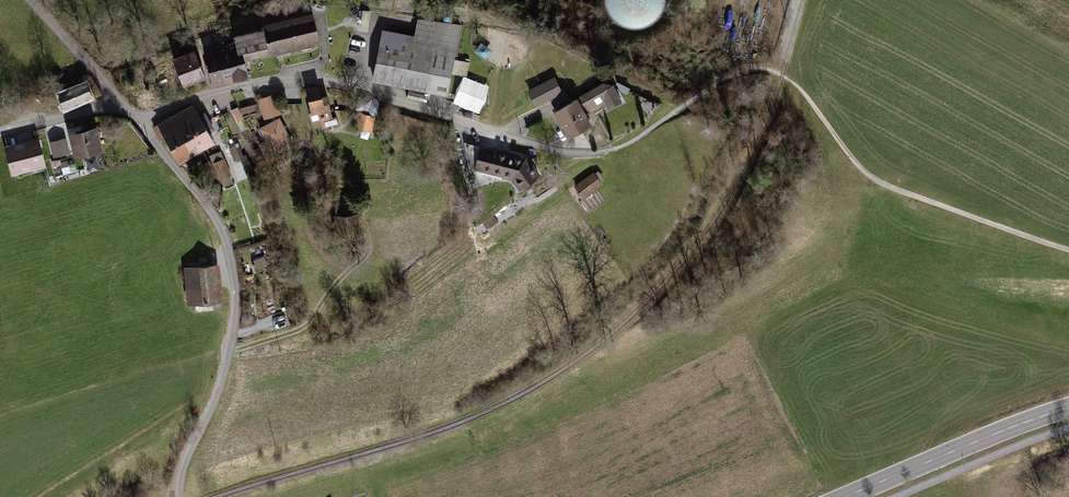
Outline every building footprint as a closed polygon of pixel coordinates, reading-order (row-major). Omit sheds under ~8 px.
[(657,15),(663,7),(664,0),(606,0),(606,2),(611,12),(618,19),(628,23),(638,24),(648,21),(657,15)] [(244,41),(247,57),(322,43),(316,12),(264,23),(265,28),(235,34),(237,42),(244,41)] [(416,34),(382,28),(373,80),(449,93),(461,25),(419,18),(416,34)] [(247,57),(244,41),(237,42),(230,43),(237,80),(251,77),(247,57)] [(237,80),(230,43),(217,46),(224,82),(237,80)] [(224,82),(217,46),(203,49),(211,85),(224,82)] [(194,49),(174,57),(183,84),(204,77),(194,49)] [(481,112),(490,83),(462,74),(453,102),(481,112)] [(554,75),(527,89),(535,106),(563,92),(554,75)] [(88,79),(55,91),(62,108),(94,96),(88,79)] [(603,81),(553,110),(568,136),(592,122),(587,114),(606,103),(609,108),(623,101),(613,84),(603,81)] [(322,84),(305,88),(314,128),(323,126),(321,120),(330,118),(322,84)] [(275,94),(258,100),(264,120),(282,114),(275,94)] [(237,118),(259,108),(255,100),(233,110),(237,118)] [(183,108),(205,149),(216,143),(194,102),(183,108)] [(171,114),(193,155),(205,149),(183,108),(171,114)] [(193,155),(171,114),(153,124),(161,139),(166,136),(180,162),(193,155)] [(295,147),(279,117),(259,128),(265,141),(257,145),(266,162),(295,147)] [(96,125),(68,132),(74,155),(102,148),(96,125)] [(37,137),(5,146),(12,172),(44,163),(37,137)] [(240,144),(230,148),(235,161),(241,159),(246,173),(255,169),(248,152),(244,154),(240,144)] [(526,154),(480,145),(475,171),(513,179),(523,192),(543,178),(526,154)] [(221,152),(211,155),(214,162),(204,165),(209,180),(219,177),(223,187),(233,183),(221,152)] [(594,172),(574,186),(582,197),(602,182),(594,172)] [(268,260),(256,263),(258,273),(270,270),(268,260)] [(222,269),(188,272),(192,309),(226,306),(222,269)]
